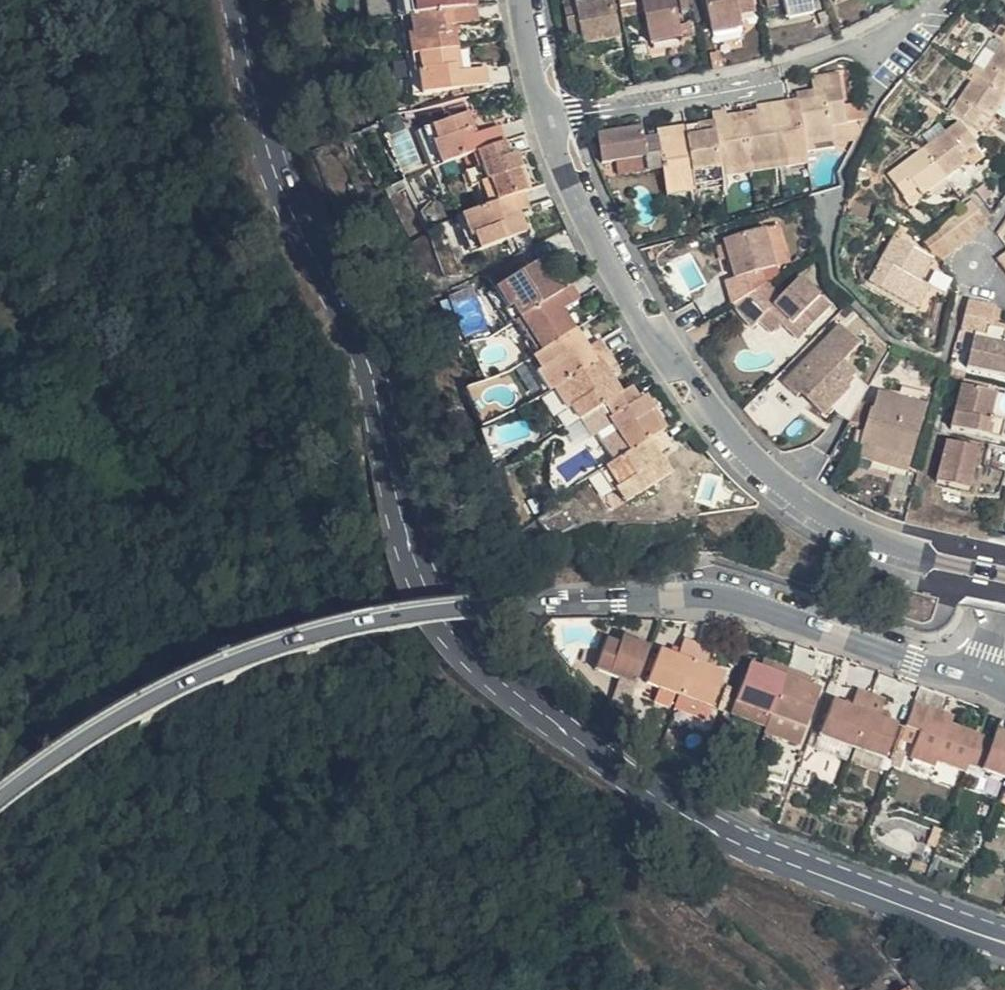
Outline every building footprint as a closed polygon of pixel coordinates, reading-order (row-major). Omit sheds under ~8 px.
[(487,31),(483,17),(475,18),(472,0),(461,0),(405,10),(412,45),(487,31)] [(599,12),(611,10),(622,8),(621,0),(598,0),(599,12)] [(636,28),(648,25),(642,0),(629,0),(636,28)] [(745,0),(717,0),(724,50),(753,45),(751,33),(766,31),(763,10),(748,13),(745,0)] [(821,0),(793,0),(794,4),(777,9),(780,28),(797,25),(798,31),(825,27),(821,0)] [(854,22),(884,8),(880,0),(844,0),(854,22)] [(691,58),(682,7),(655,11),(663,61),(691,58)] [(621,62),(611,10),(599,12),(582,14),(586,35),(572,38),(577,59),(589,57),(591,68),(621,62)] [(826,33),(825,27),(798,31),(799,38),(826,33)] [(412,45),(419,82),(468,73),(470,73),(466,51),(489,47),(487,31),(412,45)] [(980,73),(998,86),(1004,77),(1004,39),(980,73)] [(842,87),(840,71),(815,76),(817,91),(842,87)] [(998,86),(980,73),(978,72),(950,109),(966,120),(975,108),(987,116),(1004,92),(1004,90),(998,86)] [(474,100),(468,73),(419,82),(418,83),(426,123),(500,110),(498,96),(474,100)] [(797,99),(799,111),(803,143),(832,140),(830,124),(846,122),(844,103),(842,87),(817,91),(817,96),(797,99)] [(786,101),(769,105),(777,167),(806,163),(804,149),(803,143),(799,111),(787,113),(786,101)] [(860,101),(849,102),(852,121),(861,120),(860,101)] [(849,102),(844,103),(846,122),(852,121),(849,102)] [(777,167),(769,105),(752,107),(753,119),(741,121),(747,171),(777,167)] [(711,124),(713,136),(718,175),(747,171),(741,121),(726,122),(723,110),(709,112),(711,124)] [(846,122),(830,124),(832,140),(855,137),(861,120),(852,121),(846,122)] [(711,124),(698,127),(700,137),(713,136),(711,124)] [(953,125),(924,147),(927,149),(948,176),(968,161),(963,152),(971,147),(953,125)] [(638,134),(636,126),(592,134),(596,162),(640,154),(642,169),(658,167),(653,132),(638,134)] [(720,183),(718,175),(713,136),(700,137),(698,127),(683,129),(690,188),(720,183)] [(690,188),(683,129),(669,130),(670,142),(655,144),(662,192),(690,188)] [(669,130),(653,132),(655,144),(670,142),(669,130)] [(448,191),(515,166),(509,150),(490,157),(481,133),(426,153),(440,194),(448,191)] [(832,140),(803,143),(804,149),(833,146),(832,140)] [(920,196),(948,176),(927,149),(924,147),(884,175),(900,197),(914,186),(920,196)] [(467,243),(537,217),(541,215),(529,181),(521,185),(515,166),(448,191),(467,243)] [(960,213),(977,236),(987,230),(972,205),(965,209),(960,213)] [(969,242),(977,236),(960,213),(948,222),(964,246),(969,242)] [(537,217),(467,243),(483,282),(543,260),(534,237),(544,233),(537,217)] [(952,254),(964,246),(948,222),(938,230),(952,254)] [(952,254),(938,230),(926,239),(942,261),(952,254)] [(932,260),(894,244),(872,293),(895,303),(901,290),(918,296),(932,260)] [(738,305),(745,328),(777,309),(775,296),(790,293),(778,254),(739,265),(747,302),(738,305)] [(526,350),(574,319),(562,300),(570,295),(572,294),(562,280),(540,293),(535,284),(498,308),(503,317),(508,314),(526,350)] [(976,340),(969,367),(1004,377),(1004,348),(1004,347),(1004,333),(990,329),(995,310),(967,303),(959,330),(977,335),(976,340)] [(781,307),(777,309),(745,328),(763,345),(775,336),(784,346),(790,339),(813,363),(844,332),(816,304),(799,323),(781,307)] [(503,317),(496,321),(518,355),(526,350),(508,314),(503,317)] [(574,319),(526,350),(518,355),(538,388),(547,382),(591,355),(579,337),(590,329),(580,314),(574,319)] [(967,363),(974,340),(962,336),(955,360),(967,363)] [(813,363),(790,339),(784,346),(806,369),(813,363)] [(872,371),(854,353),(795,411),(807,424),(812,419),(819,414),(840,434),(862,445),(883,410),(857,385),(872,371)] [(571,416),(620,384),(608,366),(601,371),(591,355),(547,382),(558,399),(559,398),(571,416)] [(620,384),(571,416),(584,436),(587,434),(594,446),(624,428),(637,420),(624,401),(633,396),(623,381),(620,384)] [(547,382),(538,388),(549,405),(558,399),(547,382)] [(952,433),(968,437),(971,424),(989,429),(996,401),(962,391),(952,433)] [(943,417),(914,409),(911,422),(939,430),(943,417)] [(840,434),(819,414),(812,419),(835,441),(840,434)] [(645,477),(677,458),(679,457),(662,427),(655,432),(644,415),(637,420),(624,428),(632,441),(625,445),(645,477)] [(911,422),(888,415),(884,434),(882,433),(869,478),(887,483),(890,473),(924,484),(939,430),(911,422)] [(989,429),(971,424),(968,437),(986,441),(982,450),(1004,457),(1004,434),(989,429)] [(980,460),(946,450),(935,492),(968,500),(980,460)] [(645,477),(619,493),(614,496),(630,520),(634,517),(642,531),(688,505),(675,482),(687,475),(677,458),(645,477)] [(924,484),(890,473),(887,483),(886,487),(921,496),(924,484)] [(634,517),(630,520),(638,533),(642,531),(634,517)] [(666,669),(636,658),(631,669),(621,665),(610,695),(650,710),(666,669)] [(660,707),(697,720),(715,670),(698,664),(692,682),(673,675),(660,707)] [(715,670),(697,720),(728,731),(741,699),(722,692),(728,674),(715,670)] [(791,688),(780,684),(777,692),(787,696),(791,688)] [(788,738),(806,693),(791,688),(787,696),(777,692),(766,688),(751,725),(788,738)] [(819,697),(806,693),(788,738),(823,751),(836,714),(827,710),(816,706),(819,697)] [(831,701),(819,697),(816,706),(827,710),(831,701)] [(834,756),(870,769),(890,715),(874,709),(867,728),(848,721),(834,756)] [(908,722),(890,715),(870,769),(907,783),(921,748),(901,740),(908,722)] [(697,720),(693,730),(723,740),(728,731),(697,720)] [(986,793),(988,785),(999,755),(971,745),(962,741),(965,734),(934,722),(924,748),(938,753),(927,781),(955,790),(958,783),(986,793)] [(974,737),(965,734),(962,741),(971,745),(974,737)] [(988,785),(1004,791),(1004,757),(999,755),(988,785)]
